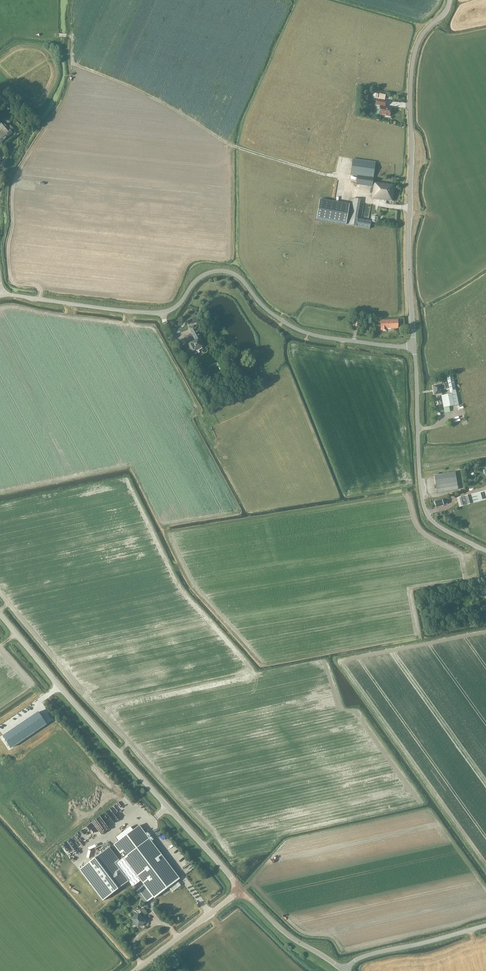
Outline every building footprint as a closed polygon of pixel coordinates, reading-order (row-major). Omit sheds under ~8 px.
[(385,107),(380,106),(378,115),(390,117),(391,108),(385,107)] [(13,130),(9,124),(6,126),(3,122),(0,125),(0,126),(3,129),(0,132),(0,141),(1,143),(12,133),(11,132),(13,130)] [(356,185),(372,187),(375,162),(353,159),(350,175),(357,176),(356,185)] [(392,201),(395,185),(374,182),(372,199),(392,201)] [(357,219),(360,200),(353,198),(348,225),(370,229),(371,221),(357,219)] [(349,205),(320,200),(317,220),(346,225),(349,205)] [(186,319),(189,325),(198,321),(194,315),(186,319)] [(359,327),(360,317),(353,316),(352,326),(359,327)] [(398,320),(381,320),(381,331),(387,330),(387,329),(398,329),(398,325),(401,325),(401,320),(398,320)] [(196,350),(201,348),(204,346),(194,326),(190,329),(195,340),(188,344),(193,352),(196,350)] [(448,384),(449,389),(451,394),(442,396),(445,413),(450,412),(449,407),(459,405),(453,375),(447,377),(448,384)] [(442,390),(446,389),(445,384),(433,386),(435,395),(443,394),(442,390)] [(455,472),(434,476),(438,493),(458,490),(455,472)] [(485,500),(485,491),(457,499),(460,507),(485,500)] [(436,507),(448,504),(446,497),(442,498),(442,500),(435,502),(436,507)] [(46,724),(38,712),(3,736),(11,748),(46,724)] [(109,847),(105,850),(79,870),(103,901),(128,881),(133,887),(141,881),(154,898),(168,887),(172,892),(181,885),(178,881),(180,879),(139,825),(113,845),(120,854),(123,852),(126,856),(119,861),(109,847)] [(138,914),(131,919),(138,928),(145,923),(141,918),(147,913),(143,908),(140,911),(141,913),(138,914)]
